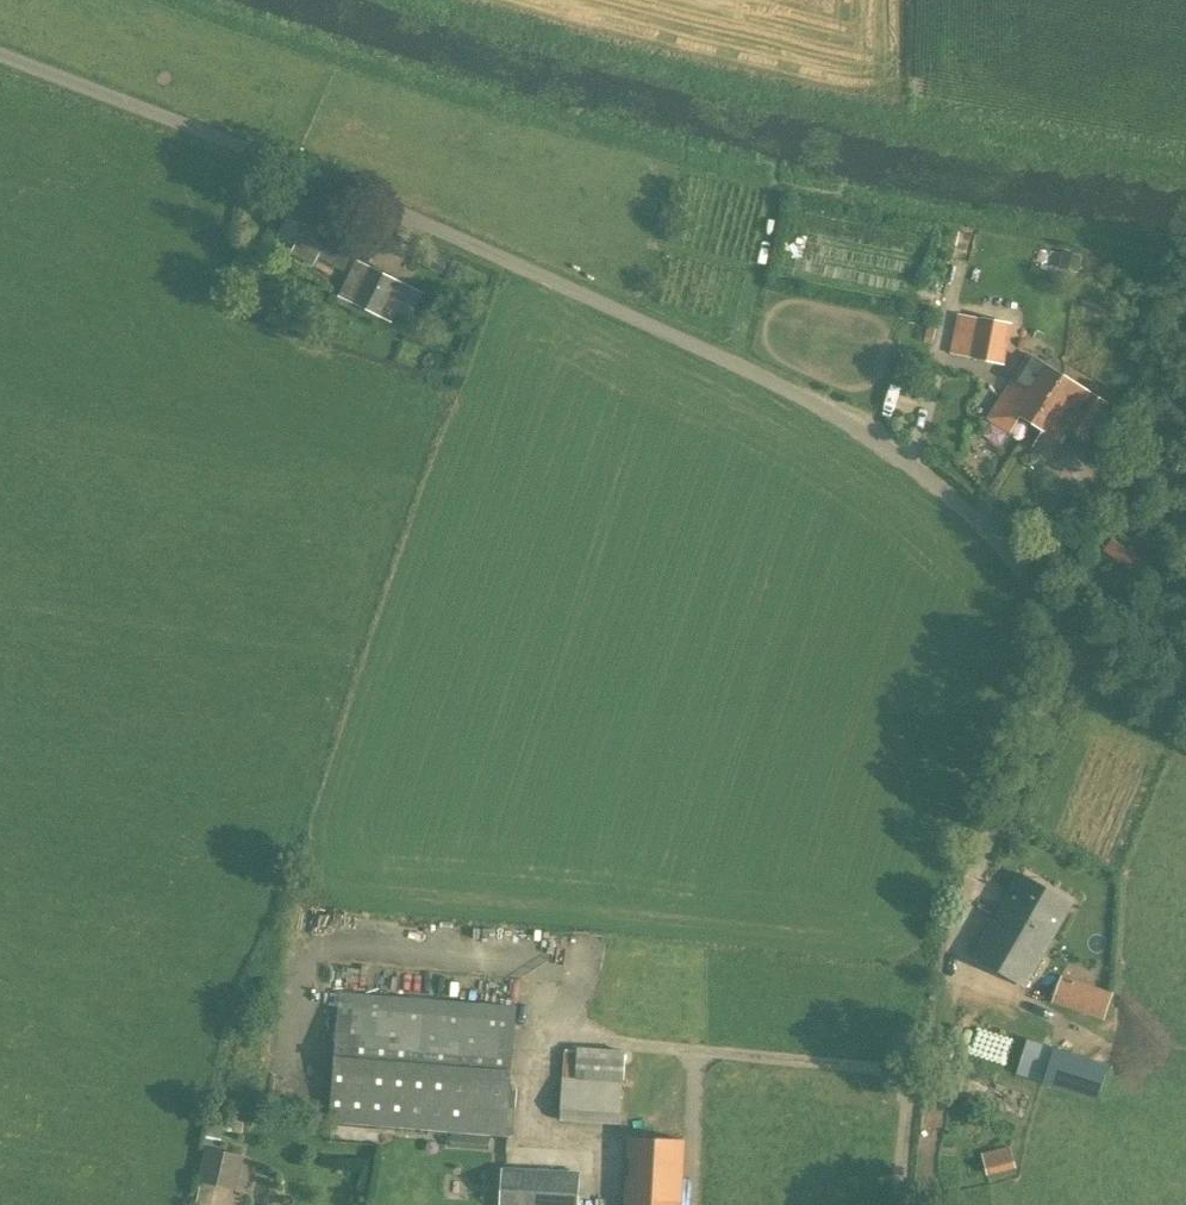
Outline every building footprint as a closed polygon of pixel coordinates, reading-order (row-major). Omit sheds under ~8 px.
[(342,270),(357,243),(296,209),(281,236),(342,270)] [(392,324),(409,288),(356,261),(338,297),(392,324)] [(1005,365),(1012,323),(977,316),(969,358),(1005,365)] [(1022,415),(1033,422),(1063,376),(1030,355),(990,417),(1012,431),(1022,415)] [(1080,443),(1105,403),(1063,376),(1033,422),(1044,430),(1035,444),(1051,455),(1064,434),(1080,443)] [(1139,575),(1154,554),(1134,540),(1129,546),(1115,536),(1105,550),(1139,575)] [(1026,987),(1072,904),(1019,874),(972,957),(1026,987)] [(1104,1020),(1113,993),(1063,976),(1053,1002),(1104,1020)] [(512,1134),(516,1087),(509,1086),(515,1008),(341,994),(332,1120),(512,1134)] [(1027,1039),(1017,1073),(1041,1081),(1052,1047),(1027,1039)] [(559,1120),(621,1121),(623,1048),(562,1046),(559,1120)] [(683,1141),(628,1138),(624,1204),(680,1204),(683,1141)] [(206,1146),(198,1181),(237,1189),(244,1154),(206,1146)] [(988,1176),(1016,1169),(1010,1146),(983,1152),(988,1176)] [(501,1204),(576,1204),(578,1174),(502,1171),(501,1204)]
